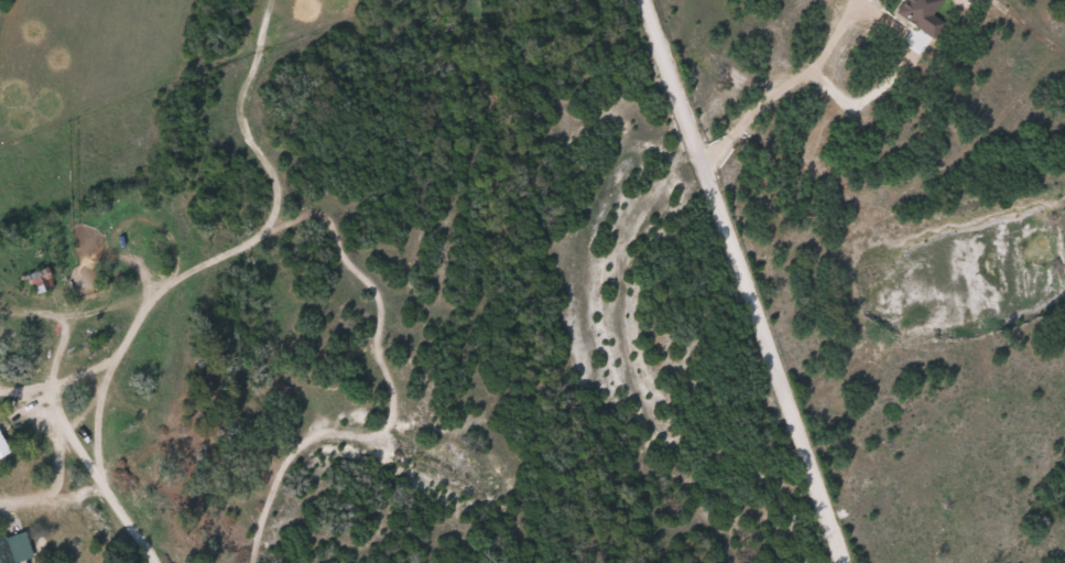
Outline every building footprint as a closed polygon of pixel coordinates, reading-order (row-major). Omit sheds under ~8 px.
[(900,3),(895,0),(890,0),(884,9),(931,39),(941,23),(930,15),(940,0),(901,0),(900,3)] [(29,558),(23,532),(0,538),(0,562),(12,562),(29,558)]
